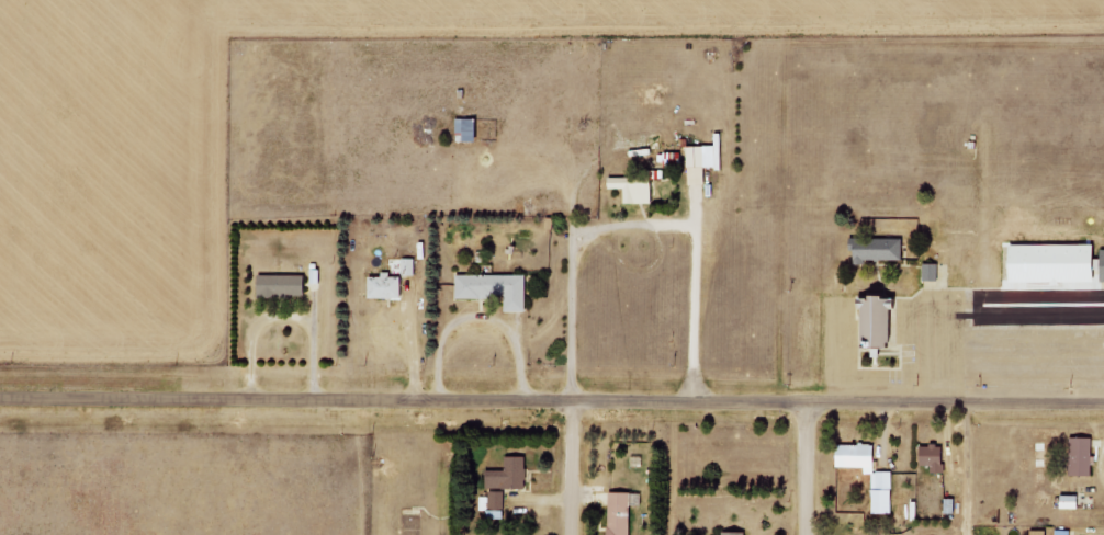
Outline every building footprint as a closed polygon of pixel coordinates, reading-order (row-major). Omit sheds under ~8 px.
[(687,185),(704,185),(703,167),(716,167),(715,146),(686,147),(687,185)] [(649,183),(623,183),(624,204),(650,203),(649,183)] [(900,261),(900,239),(849,240),(850,261),(900,261)] [(1088,245),(1004,245),(1004,282),(1088,283),(1088,245)] [(401,275),(416,276),(417,259),(402,259),(401,275)] [(936,263),(922,264),(923,281),(937,281),(936,263)] [(302,275),(256,275),(256,296),(302,297),(302,275)] [(401,298),(401,277),(389,277),(389,275),(366,275),(367,298),(401,298)] [(455,275),(455,298),(504,298),(504,312),(525,312),(525,275),(455,275)] [(858,348),(883,348),(883,309),(896,309),(896,298),(858,298),(858,348)] [(1067,476),(1089,476),(1090,438),(1068,438),(1067,476)] [(864,468),(864,474),(873,474),(874,445),(834,444),(834,467),(864,468)] [(943,473),(944,464),(940,464),(941,446),(918,445),(917,466),(929,466),(929,473),(943,473)] [(485,489),(525,488),(525,457),(504,457),(504,470),(484,471),(485,489)] [(891,514),(890,472),(871,472),(871,514),(891,514)] [(489,509),(504,508),(503,491),(489,492),(489,509)] [(607,492),(606,534),(628,534),(629,493),(607,492)] [(1058,509),(1076,509),(1076,495),(1058,496),(1058,509)]
